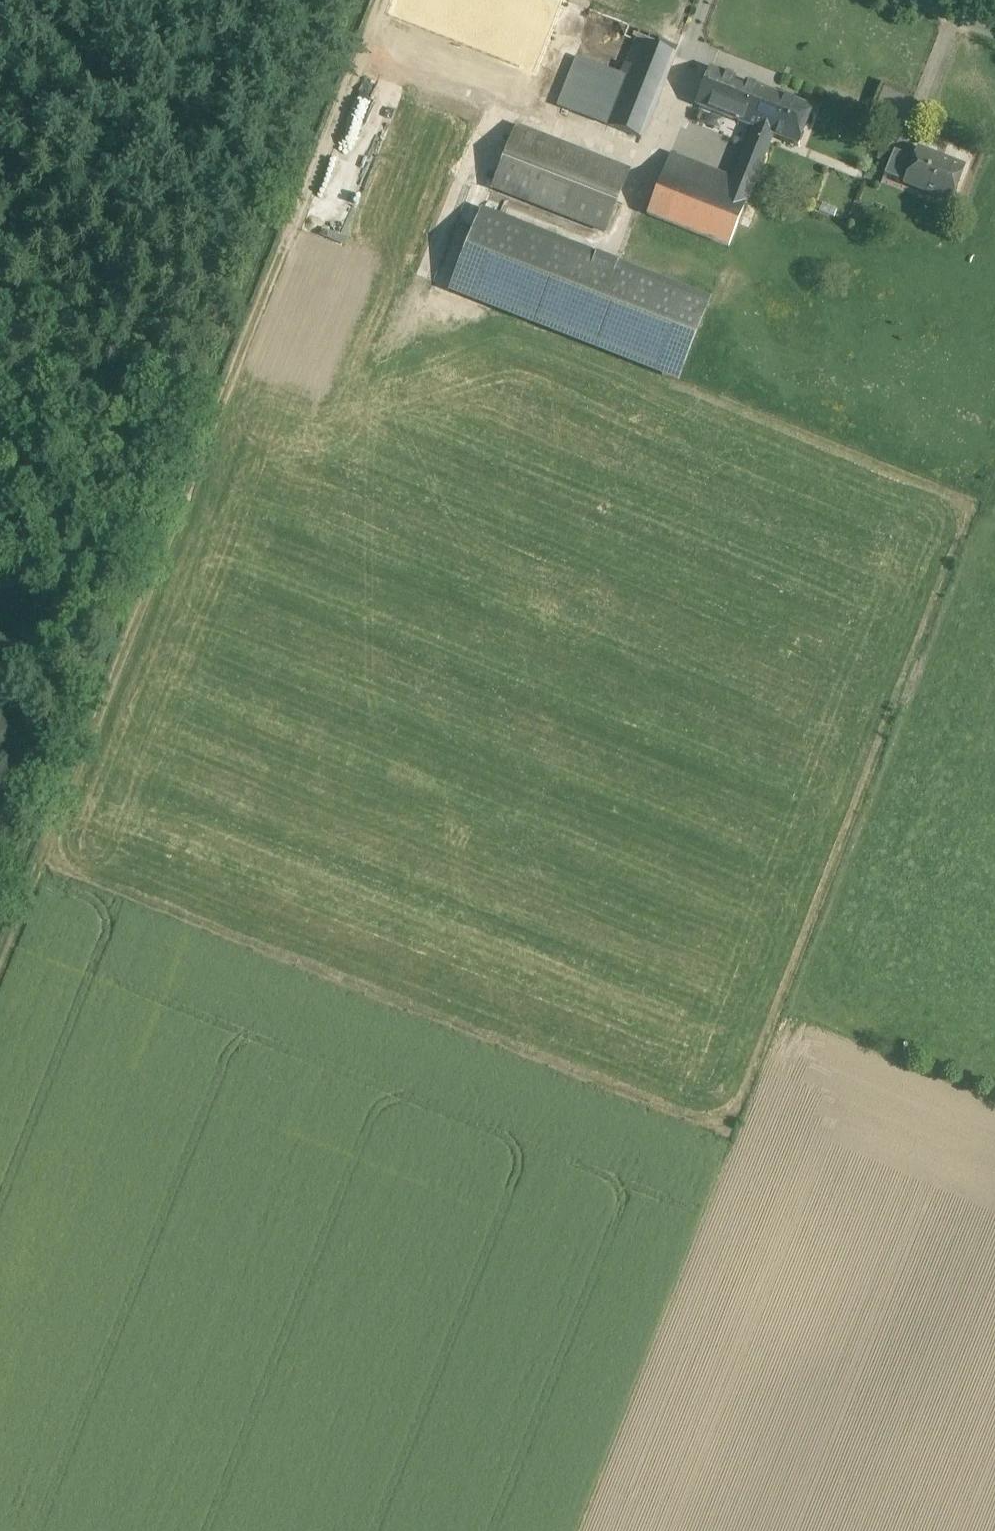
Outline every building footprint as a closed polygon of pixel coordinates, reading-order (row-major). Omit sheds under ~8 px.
[(439,29),(429,56),(532,92),(542,66),(439,29)] [(623,77),(604,124),(641,139),(674,57),(636,42),(623,77)] [(623,77),(578,60),(559,107),(604,124),(623,77)] [(780,98),(710,71),(711,72),(698,106),(755,127),(766,132),(780,98)] [(811,110),(780,98),(766,132),(773,134),(773,135),(797,145),(811,110)] [(766,132),(755,127),(734,180),(752,187),(773,135),(773,134),(766,132)] [(628,173),(517,129),(493,189),(605,233),(628,173)] [(914,159),(894,151),(884,175),(899,181),(902,174),(907,176),(914,159)] [(963,170),(917,152),(914,159),(907,176),(924,183),(923,185),(926,192),(934,195),(939,193),(952,198),(963,170)] [(734,180),(670,155),(647,215),(729,247),(752,187),(734,180)] [(706,303),(483,215),(453,290),(677,378),(706,303)]
